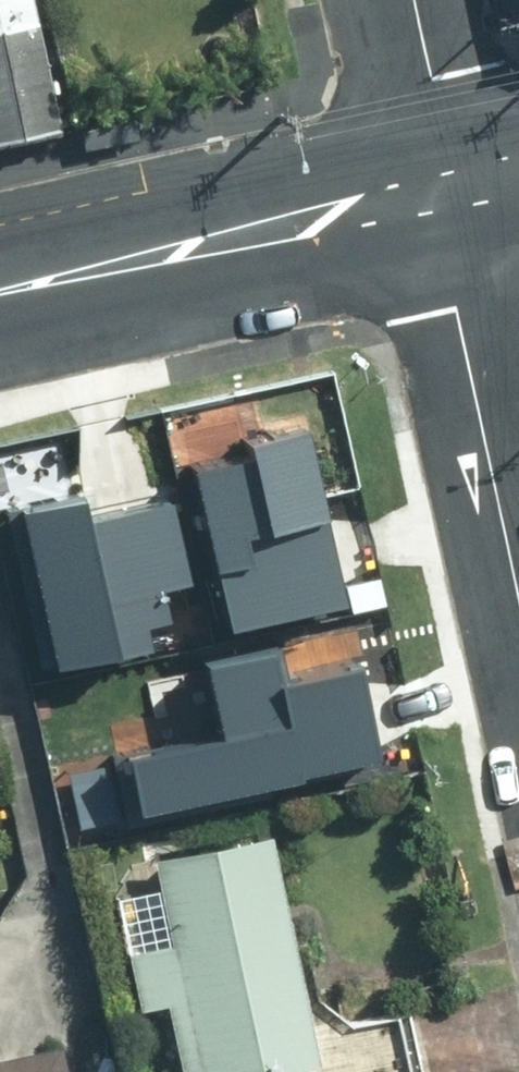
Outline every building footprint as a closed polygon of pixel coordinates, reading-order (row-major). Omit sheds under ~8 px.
[(62,114),(37,0),(0,0),(0,128),(62,114)] [(130,123),(74,133),(79,151),(133,141),(130,123)] [(303,417),(185,441),(219,613),(338,590),(303,417)] [(78,483),(21,495),(54,655),(151,635),(146,614),(165,610),(159,580),(182,576),(164,489),(83,506),(78,483)] [(371,747),(350,653),(281,668),(274,636),(201,652),(215,717),(121,737),(134,797),(371,747)] [(330,1054),(281,830),(167,855),(186,940),(135,952),(146,1002),(180,996),(197,1071),(244,1071),(330,1054)] [(65,1042),(0,1057),(0,1071),(71,1071),(65,1042)]
